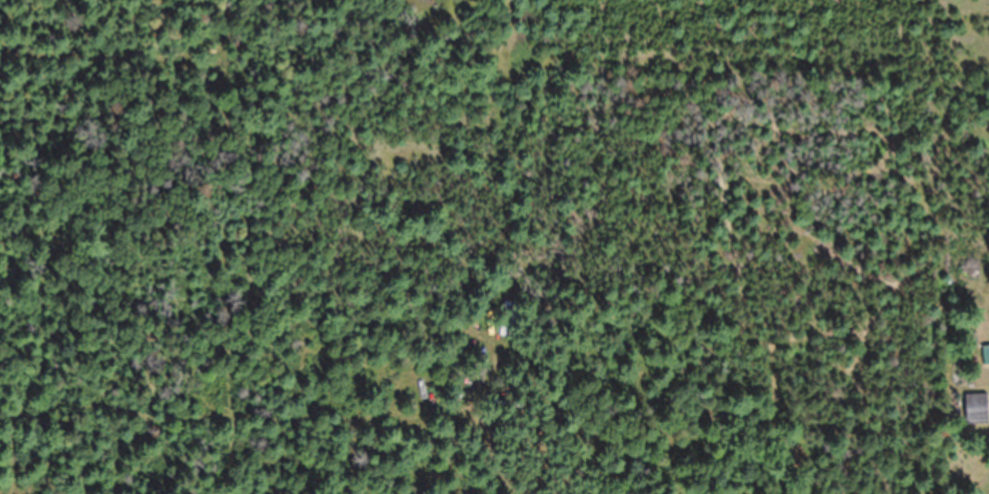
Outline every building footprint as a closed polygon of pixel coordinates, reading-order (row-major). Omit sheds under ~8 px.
[(965,395),(965,425),(986,425),(986,395),(965,395)]
